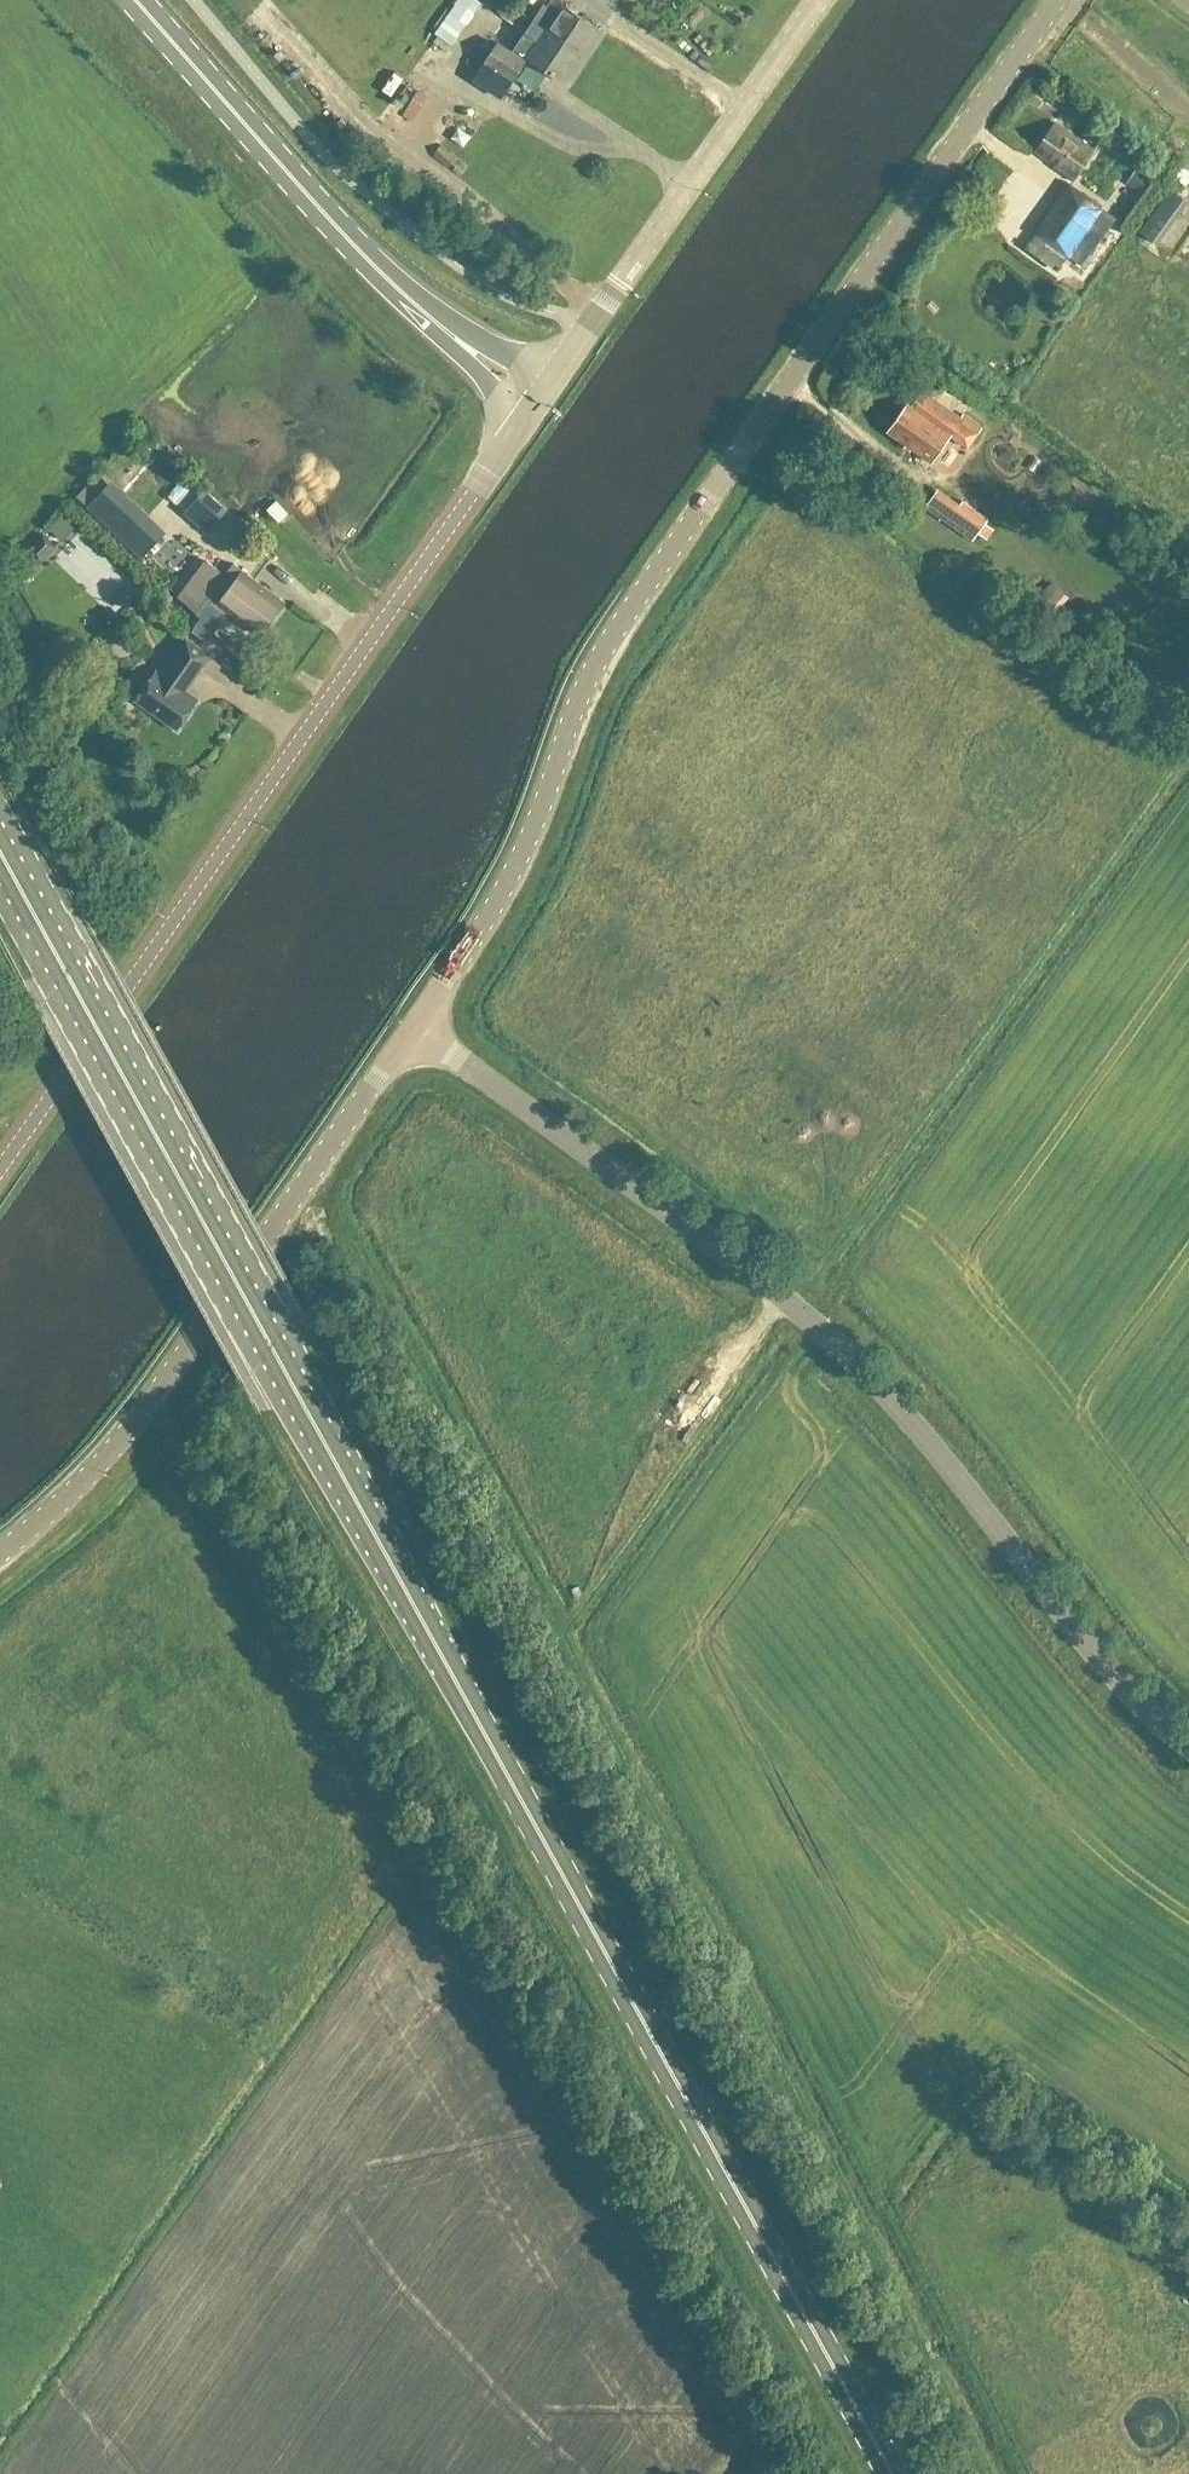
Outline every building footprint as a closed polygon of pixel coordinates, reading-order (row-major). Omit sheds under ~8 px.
[(472,0),(461,0),(437,34),(452,45),(480,6),(472,0)] [(499,47),(474,83),(502,100),(529,59),(567,83),(601,31),(564,6),(568,0),(553,0),(547,9),(544,7),(513,53),(499,47)] [(1076,178),(1095,149),(1057,123),(1037,152),(1076,178)] [(1069,255),(1103,207),(1071,184),(1038,232),(1069,255)] [(1171,247),(1188,224),(1188,198),(1174,186),(1143,226),(1171,247)] [(968,447),(983,426),(965,414),(963,418),(925,391),(914,406),(910,403),(890,431),(931,461),(933,463),(953,435),(968,447)] [(206,527),(228,505),(202,478),(180,499),(206,527)] [(973,541),(989,517),(965,500),(948,523),(973,541)] [(41,530),(25,546),(38,560),(55,544),(41,530)] [(84,533),(62,554),(115,609),(137,588),(84,533)] [(261,634),(286,601),(234,563),(226,574),(207,560),(181,596),(197,612),(209,596),(261,634)] [(186,689),(199,670),(211,654),(187,637),(162,673),(157,669),(136,699),(178,728),(199,698),(186,689)]
